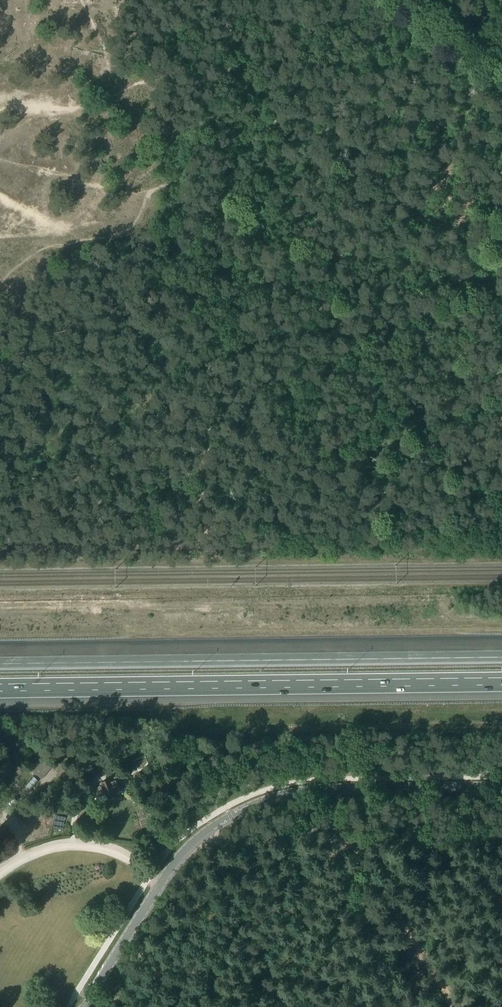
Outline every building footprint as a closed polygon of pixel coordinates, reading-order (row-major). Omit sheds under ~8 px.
[(139,772),(150,767),(145,756),(134,761),(139,772)] [(42,779),(52,768),(40,758),(30,769),(42,779)] [(94,778),(107,772),(105,767),(91,772),(94,778)] [(112,782),(111,779),(101,783),(102,786),(95,789),(98,798),(106,794),(106,797),(116,793),(115,791),(123,788),(120,779),(112,782)]
